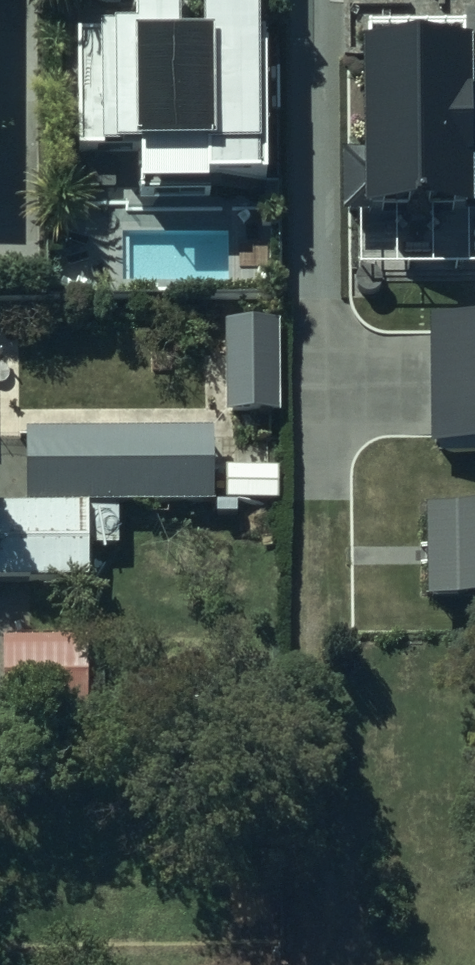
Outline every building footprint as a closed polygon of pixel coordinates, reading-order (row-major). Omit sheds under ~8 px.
[(266,62),(262,62),(261,35),(240,35),(239,26),(172,27),(171,0),(113,0),(114,41),(64,41),(65,157),(83,157),(83,165),(118,165),(119,202),(190,202),(190,191),(241,191),(267,182),(266,62)] [(340,58),(342,218),(474,216),(474,53),(455,53),(455,34),(351,35),(351,58),(340,58)] [(419,320),(419,449),(474,449),(474,321),(419,320)] [(269,323),(214,322),(214,418),(269,418),(269,323)] [(19,507),(111,507),(203,507),(203,432),(19,432),(19,507)] [(276,471),(227,470),(226,497),(275,498),(276,471)] [(19,507),(0,507),(0,582),(78,582),(78,548),(111,548),(111,507),(19,507)] [(414,513),(414,604),(474,604),(474,513),(414,513)] [(0,644),(0,725),(80,723),(79,642),(0,644)]
